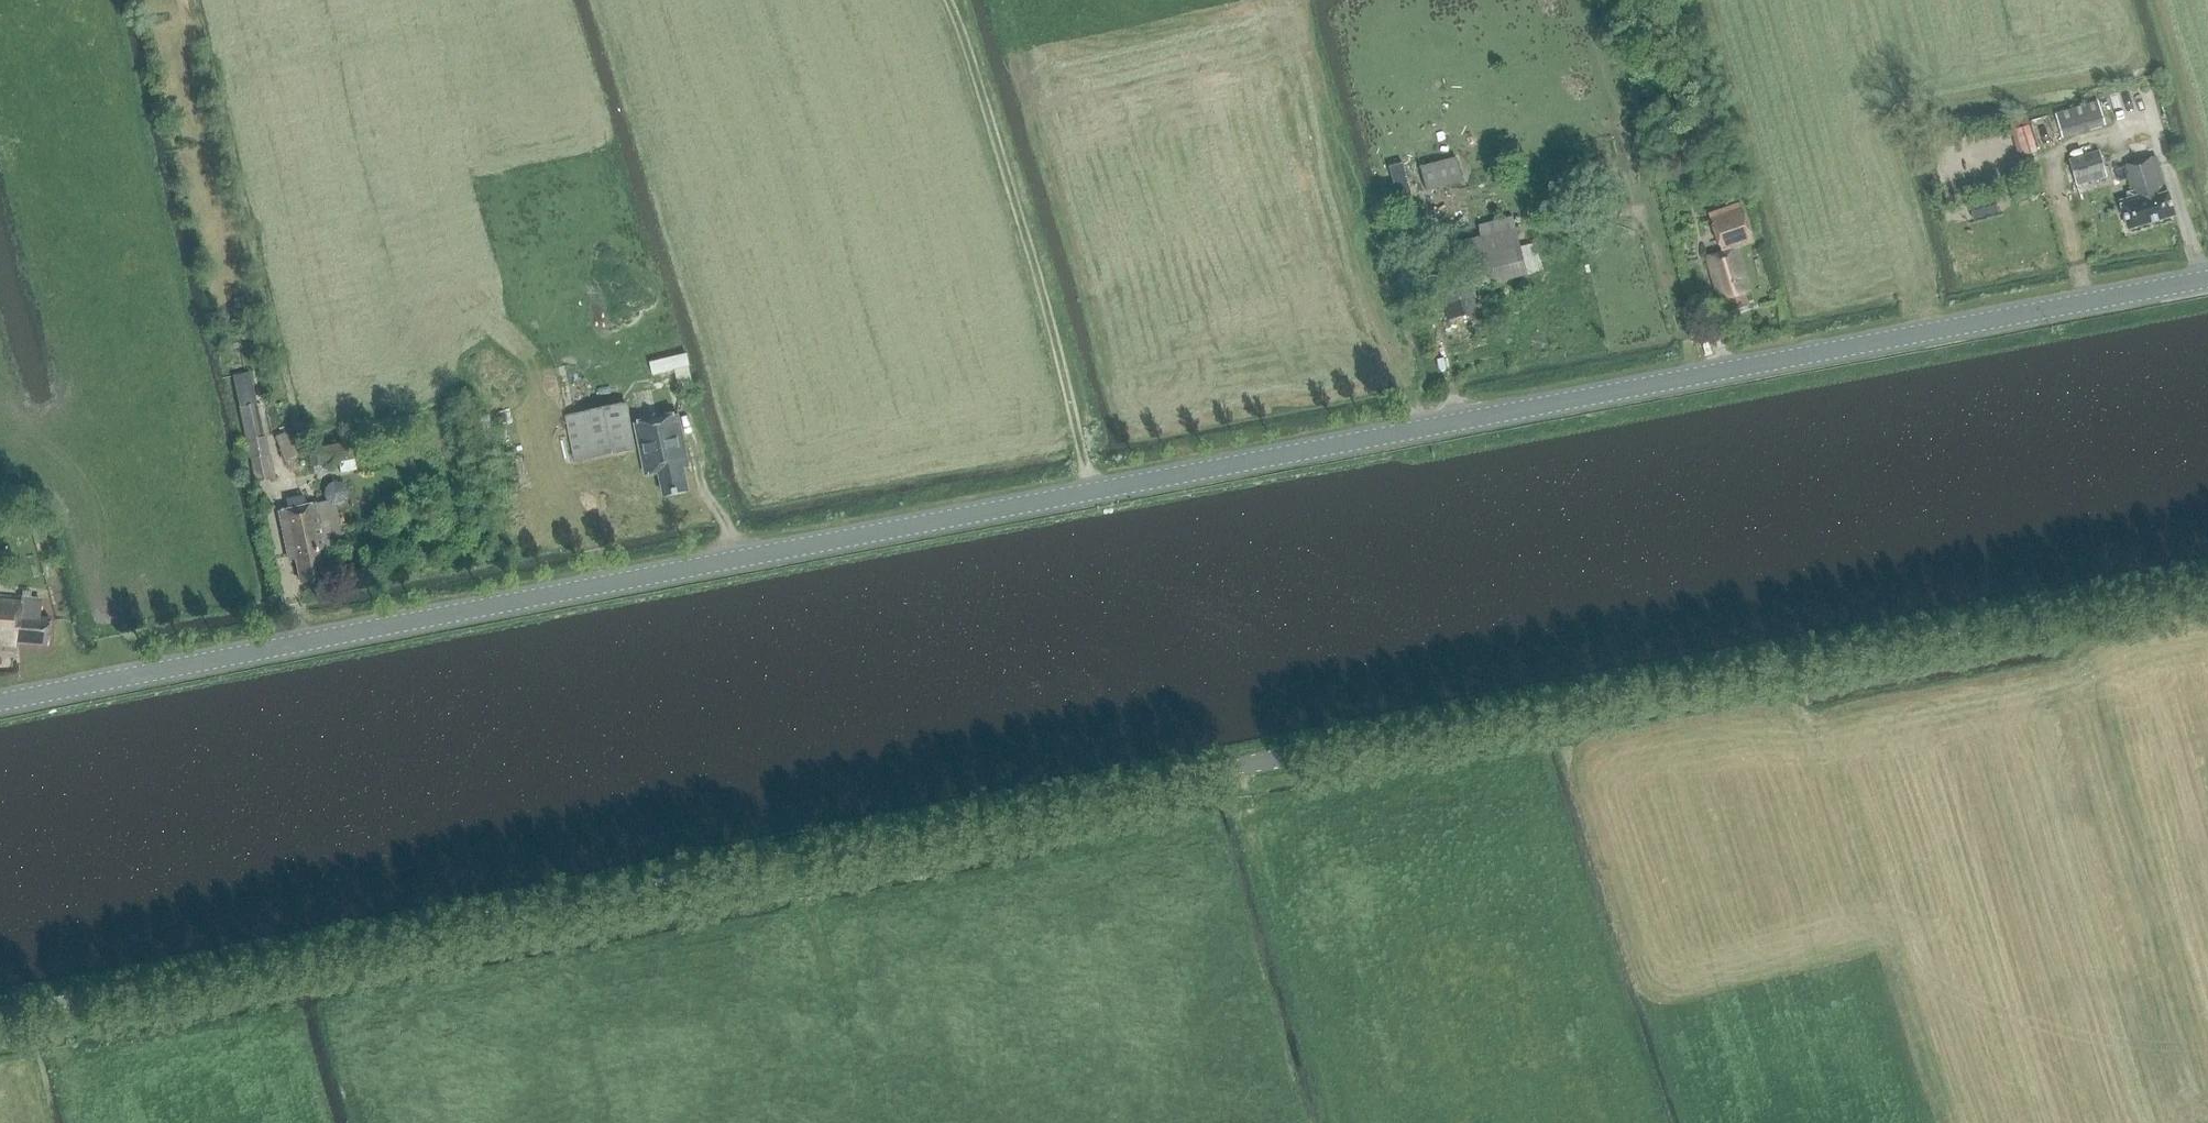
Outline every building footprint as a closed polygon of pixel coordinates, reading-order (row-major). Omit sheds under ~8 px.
[(2097,101),(2054,114),(2061,138),(2105,125),(2097,101)] [(2030,120),(2018,124),(2028,154),(2041,150),(2030,120)] [(2175,216),(2168,193),(2156,155),(2124,164),(2131,190),(2126,192),(2127,197),(2119,199),(2129,230),(2175,216)] [(1456,156),(1419,166),(1426,191),(1463,181),(1456,156)] [(2100,156),(2070,165),(2077,188),(2107,179),(2100,156)] [(1401,200),(1415,197),(1407,161),(1393,164),(1401,200)] [(1740,202),(1707,213),(1720,252),(1737,247),(1737,234),(1749,230),(1740,202)] [(1479,312),(1473,289),(1527,273),(1511,215),(1477,224),(1481,238),(1460,244),(1460,241),(1428,250),(1447,321),(1479,312)] [(1744,294),(1750,292),(1737,250),(1707,259),(1718,297),(1724,296),(1728,308),(1746,302),(1744,294)] [(653,358),(655,371),(692,365),(691,352),(653,358)] [(248,372),(231,376),(253,482),(274,478),(269,454),(268,454),(264,436),(258,437),(251,405),(255,404),(248,372)] [(574,464),(635,451),(624,404),(564,416),(574,464)] [(681,469),(687,468),(676,416),(635,425),(646,476),(659,474),(664,497),(686,493),(681,469)] [(359,457),(356,440),(305,450),(309,467),(359,457)] [(316,551),(323,550),(324,555),(329,553),(332,551),(335,548),(338,545),(340,542),(340,539),(340,536),(339,529),(337,516),(334,505),(332,501),(330,500),(325,501),(313,504),(313,505),(305,507),(303,497),(285,501),(287,511),(277,513),(287,558),(293,556),(299,583),(322,578),(316,551)] [(38,619),(40,598),(0,595),(0,652),(16,653),(16,644),(47,647),(50,620),(38,619)]
